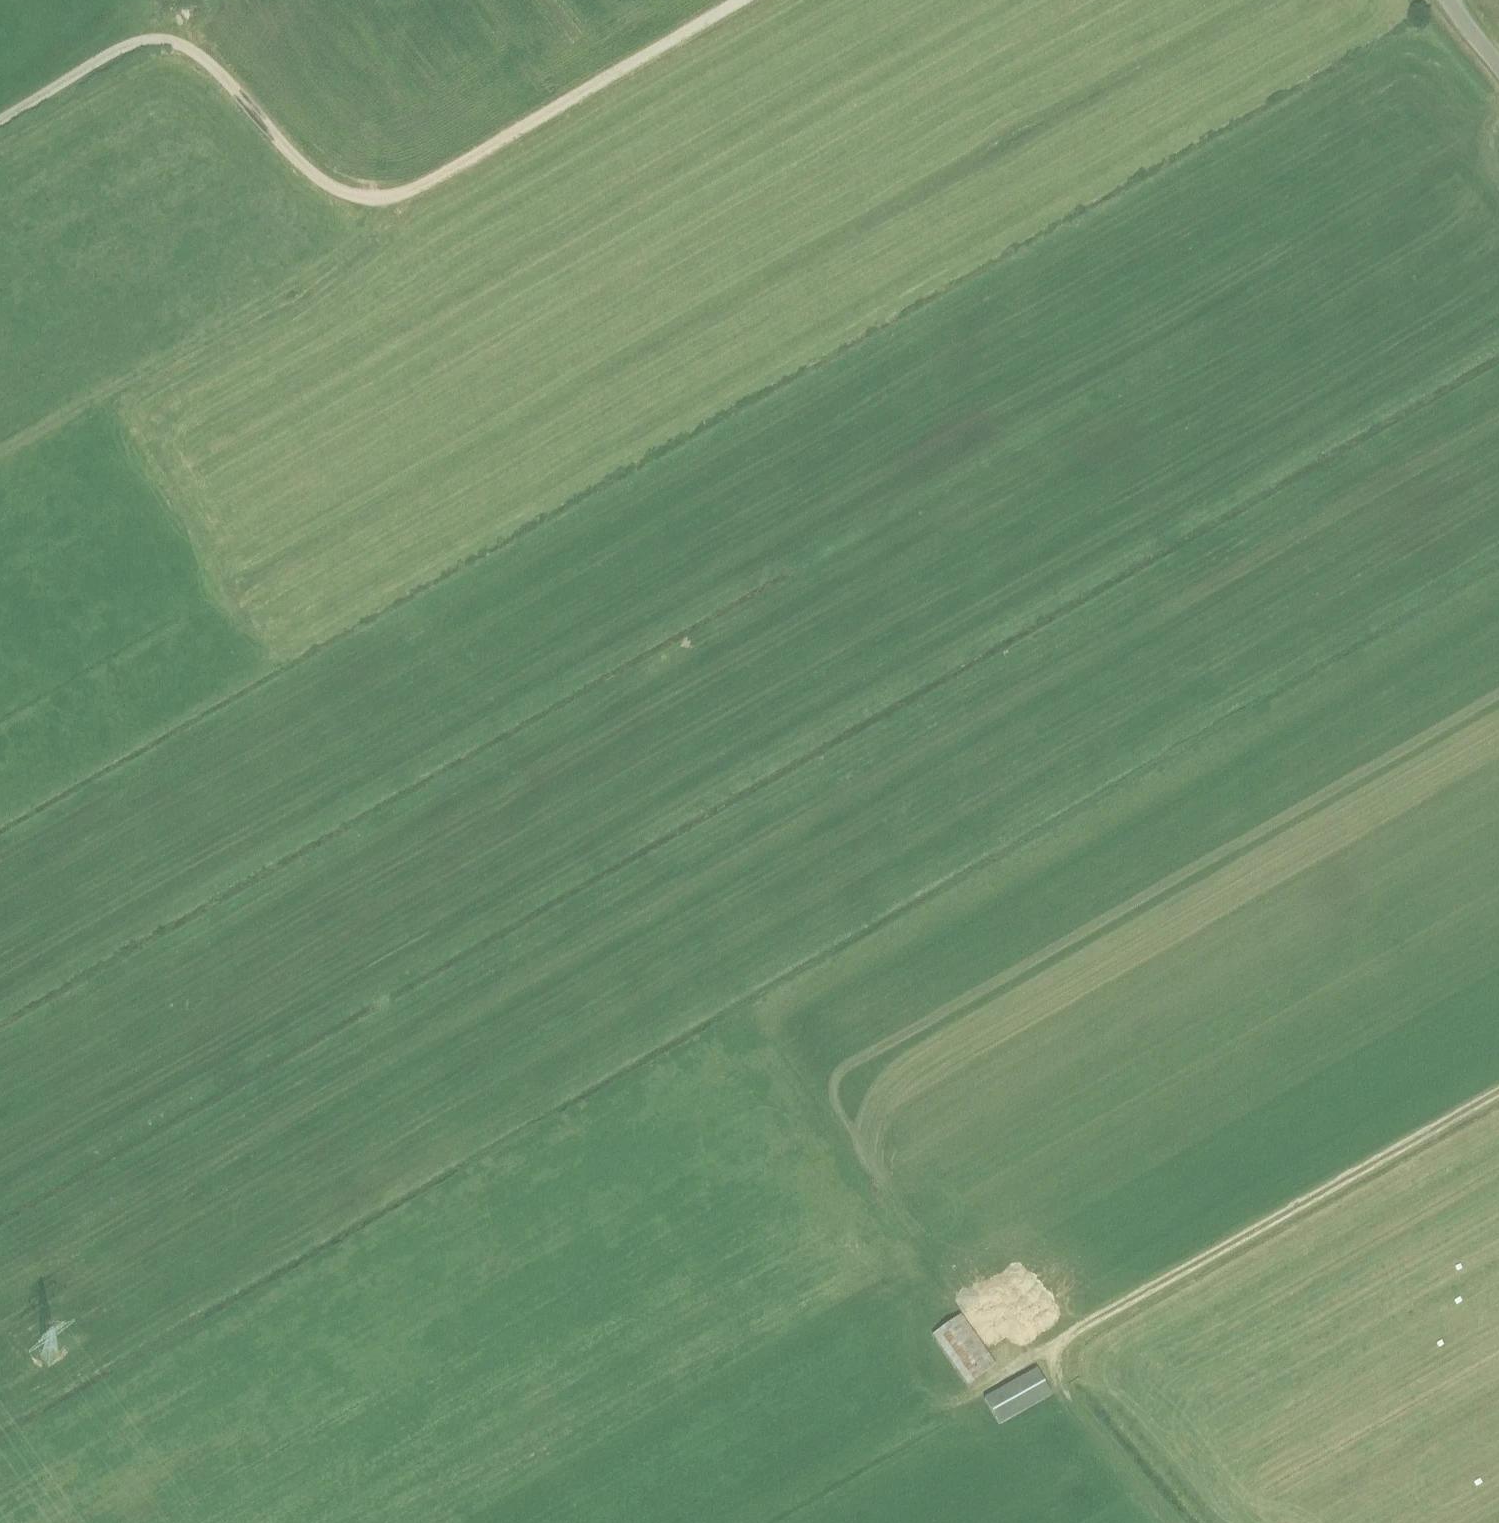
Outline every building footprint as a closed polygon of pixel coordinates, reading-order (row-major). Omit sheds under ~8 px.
[(962,1315),(933,1335),(968,1386),(997,1366),(962,1315)] [(1000,1425),(1053,1395),(1037,1369),(984,1398),(1000,1425)]
